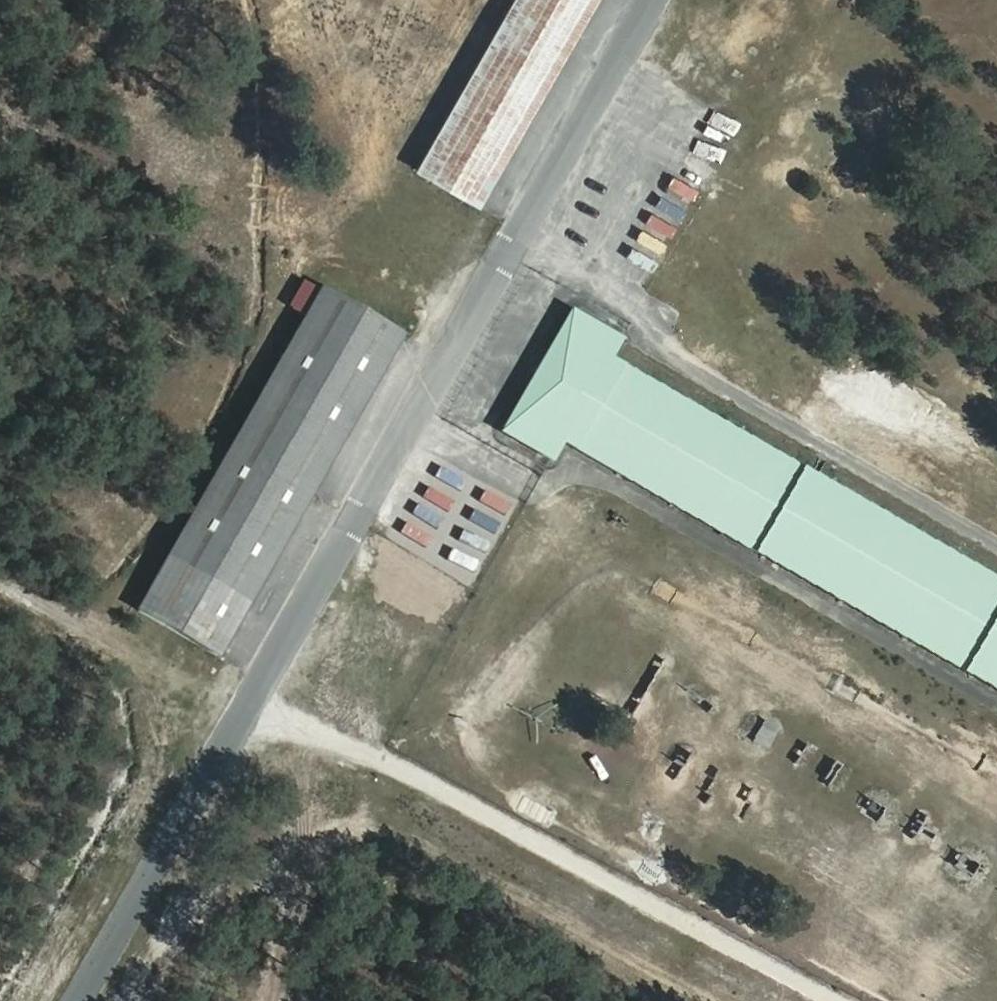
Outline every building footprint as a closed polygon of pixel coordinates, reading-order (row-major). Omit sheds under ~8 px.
[(412,174),(476,208),(585,0),(503,0),(412,174)] [(710,108),(704,122),(730,134),(737,120),(710,108)] [(694,140),(691,153),(718,160),(721,147),(694,140)] [(231,661),(411,330),(323,282),(144,613),(231,661)] [(547,461),(996,698),(996,585),(598,375),(619,336),(562,306),(494,434),(547,461)] [(765,751),(779,729),(761,718),(747,740),(765,751)]
